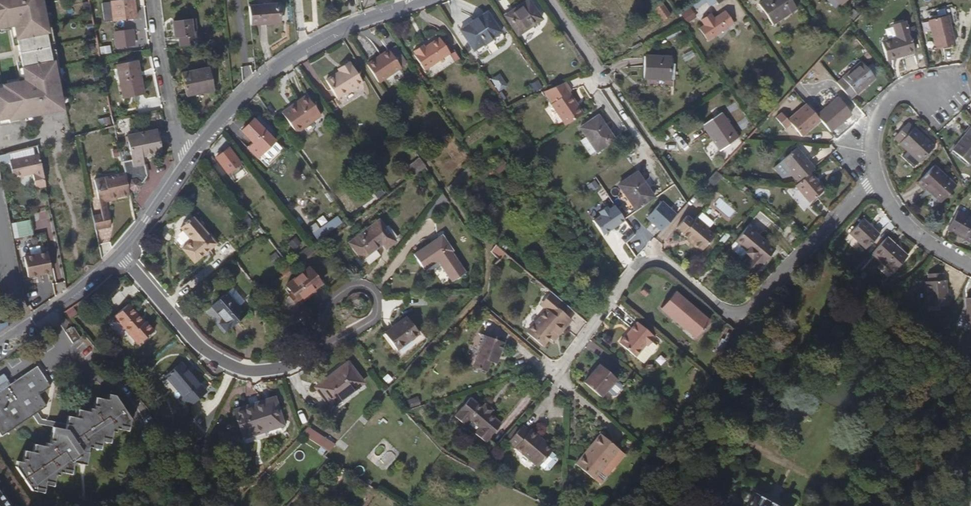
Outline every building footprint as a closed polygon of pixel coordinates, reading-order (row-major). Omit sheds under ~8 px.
[(9,27),(8,21),(11,21),(12,25),(13,25),(24,83),(24,87),(21,88),(20,82),(2,85),(2,89),(0,89),(0,120),(8,119),(8,121),(23,118),(30,117),(60,111),(57,95),(59,95),(55,70),(52,70),(44,27),(47,26),(42,1),(40,2),(39,0),(0,0),(0,29),(9,27)] [(134,0),(133,0),(110,3),(113,22),(136,19),(134,0)] [(790,0),(764,0),(758,4),(772,25),(796,8),(790,0)] [(541,20),(528,1),(505,17),(517,36),(541,20)] [(663,20),(671,15),(662,2),(654,7),(663,20)] [(98,5),(92,6),(94,20),(101,19),(98,5)] [(279,23),(278,5),(256,7),(258,25),(279,23)] [(691,9),(682,14),(687,24),(696,19),(691,9)] [(700,28),(708,40),(732,22),(725,11),(714,18),(710,13),(701,19),(705,25),(700,28)] [(501,34),(486,14),(459,31),(473,52),(501,34)] [(946,16),(927,21),(935,50),(953,45),(946,16)] [(180,47),(203,45),(202,34),(198,34),(197,29),(192,29),(190,18),(172,21),(174,38),(179,38),(180,47)] [(899,52),(912,48),(904,21),(891,25),(894,38),(880,42),(885,61),(901,56),(899,52)] [(98,37),(106,35),(105,27),(96,29),(98,37)] [(112,31),(114,49),(134,47),(133,30),(112,31)] [(421,71),(446,53),(435,38),(420,48),(418,45),(410,51),(412,53),(410,55),(421,71)] [(386,48),(363,62),(376,81),(398,66),(386,48)] [(913,53),(912,48),(899,52),(901,56),(913,53)] [(670,80),(671,58),(644,58),(644,79),(670,80)] [(335,96),(359,79),(345,59),(334,66),(336,69),(322,78),(335,96)] [(139,78),(136,62),(116,66),(123,98),(144,94),(141,78),(139,78)] [(836,83),(850,100),(875,78),(861,62),(836,83)] [(215,89),(210,68),(183,73),(187,95),(215,89)] [(530,85),(534,93),(543,89),(539,81),(530,85)] [(565,84),(548,91),(544,93),(553,105),(551,106),(565,127),(583,115),(569,94),(571,93),(565,84)] [(307,96),(288,110),(291,113),(309,99),(307,96)] [(820,121),(830,133),(851,115),(837,98),(816,116),(820,121)] [(291,113),(288,110),(282,115),(297,135),(322,116),(309,99),(291,113)] [(820,121),(816,116),(806,104),(787,120),(781,112),(775,118),(785,129),(791,125),(801,136),(820,121)] [(736,138),(719,113),(701,125),(719,151),(736,138)] [(613,142),(597,118),(579,129),(595,153),(613,142)] [(242,132),(254,144),(265,132),(253,120),(242,132)] [(919,163),(933,147),(907,124),(892,140),(906,153),(901,158),(912,169),(918,163),(919,163)] [(970,160),(970,128),(970,127),(951,151),(967,164),(970,160)] [(265,132),(254,144),(249,150),(257,159),(274,142),(265,132)] [(136,191),(141,190),(151,176),(148,165),(147,165),(145,155),(160,152),(157,133),(132,138),(137,164),(126,166),(130,184),(131,184),(132,188),(136,191)] [(560,158),(571,150),(566,143),(555,151),(560,158)] [(7,153),(8,160),(33,156),(32,147),(7,153)] [(812,172),(816,168),(798,148),(782,161),(801,182),(812,172)] [(239,164),(228,149),(221,155),(220,152),(214,157),(227,174),(239,164)] [(43,179),(38,155),(33,156),(8,160),(7,161),(10,180),(21,178),(20,174),(30,172),(32,181),(43,179)] [(419,158),(406,167),(413,176),(426,166),(419,158)] [(939,203),(954,187),(932,167),(917,184),(939,203)] [(715,188),(722,177),(715,172),(707,183),(715,188)] [(801,182),(799,183),(797,185),(812,201),(827,188),(812,172),(801,182)] [(116,199),(128,196),(124,175),(94,181),(97,201),(106,199),(108,200),(116,199)] [(634,211),(652,199),(636,175),(618,187),(634,211)] [(33,187),(44,185),(43,179),(32,181),(33,187)] [(592,193),(600,188),(596,180),(587,185),(592,193)] [(544,186),(538,181),(529,190),(535,196),(544,186)] [(116,201),(116,199),(108,200),(106,199),(97,201),(100,216),(108,214),(106,204),(116,201)] [(613,203),(591,219),(603,236),(626,221),(613,203)] [(705,205),(694,218),(707,228),(717,215),(705,205)] [(957,213),(946,231),(970,246),(970,222),(957,213)] [(92,217),(94,233),(111,229),(108,214),(100,216),(92,217)] [(707,228),(694,218),(691,221),(685,215),(674,228),(681,233),(680,235),(685,239),(686,238),(690,241),(687,244),(698,253),(712,236),(705,230),(707,228)] [(193,263),(215,244),(192,218),(180,228),(191,241),(181,250),(193,263)] [(326,232),(342,225),(339,218),(323,225),(326,232)] [(11,223),(13,239),(33,235),(30,220),(11,223)] [(865,249),(878,234),(861,220),(848,234),(865,249)] [(753,274),(774,250),(746,226),(733,241),(733,242),(730,246),(730,250),(737,256),(741,256),(743,253),(748,257),(742,264),(753,274)] [(383,244),(370,228),(349,244),(362,260),(383,244)] [(450,282),(464,273),(448,251),(450,249),(439,233),(412,253),(423,268),(435,260),(450,282)] [(289,242),(296,252),(303,247),(296,237),(289,242)] [(886,238),(871,254),(891,272),(906,256),(886,238)] [(504,251),(496,244),(490,251),(497,258),(504,251)] [(50,273),(47,253),(24,258),(28,278),(50,273)] [(308,294),(313,291),(321,284),(309,269),(286,286),(292,293),(289,296),(297,306),(309,296),(308,294)] [(941,282),(940,275),(925,276),(925,283),(921,283),(922,308),(944,307),(943,282),(941,282)] [(695,338),(709,322),(677,294),(679,292),(675,289),(660,308),(695,338)] [(570,308),(551,292),(546,298),(552,303),(547,310),(527,333),(543,347),(550,339),(556,332),(559,335),(572,320),(565,314),(570,308)] [(226,333),(246,316),(239,308),(237,308),(226,294),(212,307),(223,321),(219,325),(226,333)] [(552,303),(546,298),(541,305),(547,310),(552,303)] [(138,345),(154,331),(146,321),(144,323),(129,304),(115,316),(138,345)] [(21,314),(24,317),(32,312),(30,309),(21,314)] [(419,332),(406,316),(384,333),(397,349),(419,332)] [(0,324),(0,332),(9,329),(7,322),(0,324)] [(655,337),(638,322),(619,344),(636,358),(647,346),(649,347),(655,340),(653,338),(655,337)] [(73,326),(65,332),(73,344),(81,338),(73,326)] [(553,342),(559,335),(556,332),(550,339),(553,342)] [(496,365),(503,342),(484,337),(474,369),(487,373),(490,363),(496,365)] [(363,381),(348,362),(315,386),(331,406),(363,381)] [(181,363),(166,376),(183,397),(181,399),(188,407),(206,392),(181,363)] [(37,423),(42,420),(37,413),(47,407),(39,395),(51,386),(37,365),(10,385),(7,381),(9,380),(5,373),(0,376),(0,390),(0,391),(0,434),(2,437),(33,416),(37,423)] [(593,373),(590,377),(583,384),(600,399),(608,389),(616,380),(600,365),(593,373)] [(608,389),(614,395),(617,394),(622,388),(622,385),(616,380),(608,389)] [(42,420),(37,423),(53,428),(50,444),(46,444),(45,447),(33,444),(31,453),(23,451),(21,460),(16,461),(15,467),(31,491),(43,493),(44,486),(52,487),(56,471),(70,475),(73,463),(84,466),(89,448),(100,450),(101,442),(109,444),(111,432),(115,433),(116,429),(127,432),(130,418),(115,395),(108,393),(107,400),(95,397),(93,410),(89,409),(88,412),(77,409),(75,418),(67,417),(66,424),(42,420)] [(263,426),(264,430),(283,424),(275,396),(252,403),(252,405),(235,410),(242,433),(263,426)] [(407,400),(409,408),(420,404),(418,396),(407,400)] [(488,414),(482,408),(469,398),(453,416),(464,426),(468,421),(477,429),(473,433),(485,443),(500,424),(488,414)] [(484,405),(482,408),(488,414),(491,411),(484,405)] [(243,436),(264,430),(263,426),(242,433),(243,436)] [(302,434),(322,447),(327,440),(308,427),(302,434)] [(536,440),(537,437),(528,430),(527,432),(521,427),(507,443),(537,468),(550,452),(542,445),(536,440)] [(615,449),(597,434),(572,463),(589,478),(615,449)] [(752,493),(745,505),(777,505),(752,493)]
